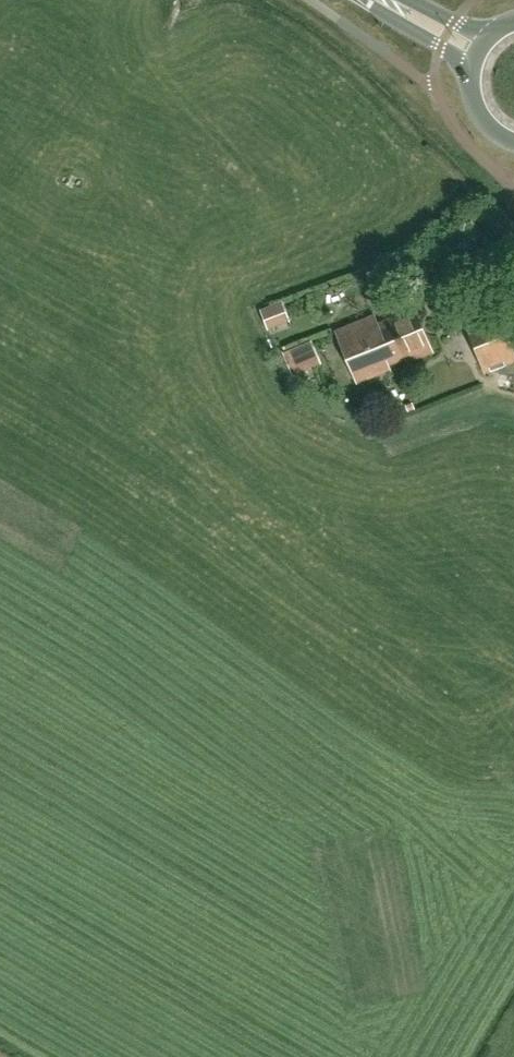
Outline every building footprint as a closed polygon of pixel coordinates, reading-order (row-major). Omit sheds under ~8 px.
[(291,300),(268,305),(274,327),(297,321),(291,300)] [(337,331),(358,382),(391,369),(388,363),(404,357),(406,362),(432,352),(413,304),(386,315),(388,322),(379,326),(375,315),(337,331)] [(471,337),(485,373),(513,361),(513,320),(471,337)]
